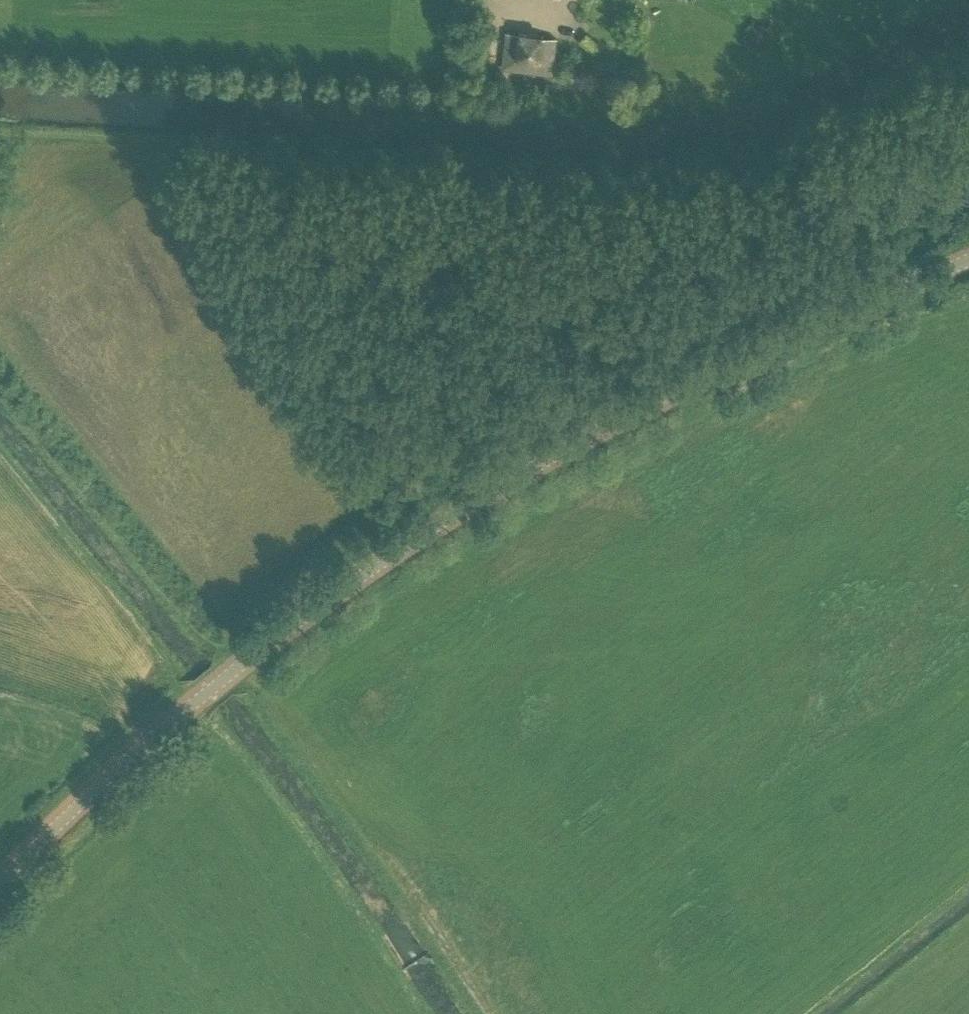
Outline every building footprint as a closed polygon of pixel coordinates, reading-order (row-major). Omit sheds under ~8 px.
[(552,75),(557,38),(506,32),(501,69),(552,75)]
